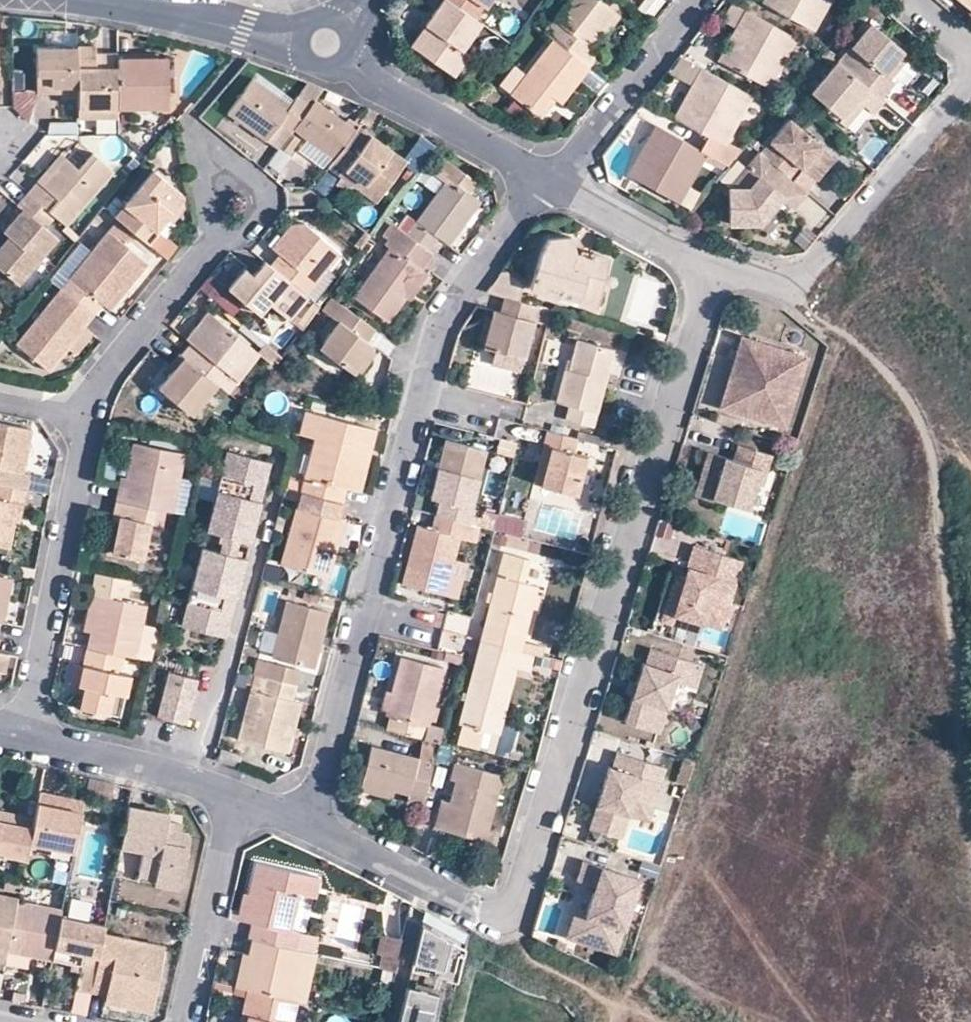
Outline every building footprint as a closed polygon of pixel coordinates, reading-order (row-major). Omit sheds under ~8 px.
[(421,53),(457,78),(472,57),(465,52),(486,25),(480,21),(449,0),(446,0),(429,25),(436,30),(421,53)] [(480,21),(494,0),(449,0),(480,21)] [(558,42),(592,67),(601,55),(594,50),(620,13),(602,0),(576,0),(549,35),(558,42)] [(816,30),(832,0),(770,0),(768,4),(816,30)] [(725,63),(771,88),(798,38),(749,10),(740,26),(744,28),(725,63)] [(837,59),(860,78),(880,95),(893,79),(888,74),(906,52),(869,21),(837,59)] [(413,48),(421,53),(436,30),(429,25),(413,48)] [(552,97),(557,101),(562,105),(592,67),(558,42),(513,97),(537,115),(552,97)] [(78,98),(77,49),(77,48),(30,48),(31,92),(47,92),(47,86),(56,86),(56,92),(56,99),(78,98)] [(117,109),(117,58),(117,56),(100,56),(100,64),(93,64),(93,56),(93,49),(77,49),(78,98),(78,110),(117,109)] [(170,112),(170,81),(156,81),(156,57),(117,58),(117,109),(117,113),(170,112)] [(169,57),(156,57),(156,81),(170,81),(169,57)] [(680,58),(671,75),(689,85),(698,68),(680,58)] [(824,105),(822,108),(838,120),(857,98),(862,103),(872,111),(883,97),(881,95),(880,95),(860,78),(837,59),(809,93),(824,105)] [(716,140),(726,146),(754,97),(704,70),(696,83),(699,86),(679,120),(716,140)] [(290,130),(307,107),(293,98),(286,107),(247,82),(225,117),(263,142),(274,126),(287,135),(287,134),(290,130)] [(543,120),(557,101),(552,97),(537,115),(543,120)] [(844,124),(862,103),(857,98),(838,120),(844,124)] [(307,107),(290,130),(331,158),(350,132),(352,129),(311,102),(307,107)] [(117,121),(117,113),(117,109),(78,110),(78,121),(117,121)] [(760,150),(791,176),(800,166),(805,169),(823,146),(788,117),(760,150)] [(706,158),(709,154),(659,127),(652,140),(654,142),(635,178),(681,204),(690,187),(706,158)] [(350,132),(331,158),(324,167),(336,176),(340,170),(376,195),(395,167),(350,132)] [(287,134),(287,135),(275,152),(282,156),(286,155),(296,141),(297,141),(287,134)] [(403,158),(416,171),(436,151),(424,138),(403,158)] [(716,140),(709,154),(719,160),(726,146),(716,140)] [(828,150),(823,146),(805,169),(809,173),(828,150)] [(791,176),(760,150),(730,190),(731,222),(764,221),(784,197),(796,206),(808,191),(791,176)] [(62,152),(39,179),(44,183),(66,156),(62,152)] [(81,168),(66,156),(44,183),(39,179),(27,192),(54,214),(66,225),(112,170),(93,154),(81,168)] [(709,154),(706,158),(727,170),(730,166),(719,160),(709,154)] [(435,168),(441,173),(451,179),(435,200),(418,224),(408,218),(399,230),(430,254),(439,240),(450,247),(481,204),(468,194),(476,182),(443,156),(435,168)] [(162,219),(176,203),(174,193),(146,170),(110,215),(146,244),(155,232),(153,230),(162,219)] [(374,196),(376,195),(340,170),(336,176),(371,202),(374,196)] [(426,194),(435,200),(451,179),(441,173),(426,194)] [(701,192),(690,187),(681,204),(692,209),(701,192)] [(27,192),(17,204),(21,209),(5,229),(9,233),(14,238),(0,254),(0,267),(18,283),(55,239),(43,227),(54,214),(27,192)] [(178,210),(176,203),(162,219),(168,224),(178,210)] [(289,226),(283,233),(287,237),(274,253),(277,256),(270,266),(305,295),(326,267),(336,254),(302,225),(289,226)] [(430,254),(399,230),(388,246),(392,249),(356,297),(388,322),(405,298),(412,289),(417,293),(428,277),(422,273),(434,257),(430,254)] [(70,278),(99,302),(103,306),(121,282),(126,286),(145,262),(107,232),(70,278)] [(14,238),(9,233),(0,243),(0,254),(14,238)] [(270,250),(274,253),(287,237),(283,233),(270,250)] [(530,290),(557,298),(559,289),(581,295),(584,289),(584,287),(601,292),(610,261),(591,255),(590,259),(576,255),(573,238),(549,241),(540,251),(530,290)] [(305,295),(270,266),(263,260),(253,273),(244,266),(227,289),(257,313),(265,302),(286,318),(305,295)] [(503,273),(487,295),(504,300),(519,304),(522,287),(503,273)] [(99,302),(70,278),(59,290),(89,315),(99,302)] [(107,308),(126,286),(121,282),(103,306),(107,308)] [(597,308),(601,292),(584,287),(584,289),(581,295),(559,289),(557,298),(579,303),(580,303),(597,308)] [(411,302),(417,293),(412,289),(405,298),(411,302)] [(89,315),(59,290),(14,346),(46,372),(64,351),(82,330),(79,327),(89,315)] [(493,313),(492,318),(485,348),(496,351),(524,358),(533,322),(548,326),(552,313),(519,304),(504,300),(500,314),(493,313)] [(370,350),(366,346),(376,332),(342,306),(323,331),(328,336),(319,348),(352,374),(370,350)] [(180,354),(217,384),(230,394),(259,355),(206,312),(186,338),(189,341),(180,354)] [(479,347),(485,348),(492,318),(487,317),(479,347)] [(89,335),(82,330),(64,351),(71,356),(89,335)] [(724,412),(771,427),(782,391),(787,393),(798,357),(740,339),(735,356),(741,358),(724,412)] [(559,370),(564,371),(568,372),(575,342),(566,340),(559,370)] [(613,353),(575,342),(568,372),(564,371),(556,403),(568,407),(565,421),(593,429),(613,353)] [(524,358),(496,351),(492,366),(520,373),(524,358)] [(193,416),(217,384),(180,354),(179,353),(170,366),(173,369),(158,389),(193,416)] [(373,357),(368,353),(352,374),(357,377),(373,357)] [(741,358),(735,356),(718,410),(724,412),(741,358)] [(805,359),(798,357),(787,393),(782,391),(771,427),(783,430),(805,359)] [(341,505),(345,490),(349,473),(364,477),(375,433),(305,414),(300,437),(314,440),(300,494),(341,505)] [(25,490),(27,474),(22,473),(29,431),(0,426),(0,486),(25,490)] [(548,433),(544,449),(550,451),(541,487),(574,497),(585,459),(573,456),(577,441),(548,433)] [(131,441),(126,473),(124,482),(118,481),(116,497),(151,504),(172,508),(182,450),(131,441)] [(440,503),(437,518),(444,519),(471,527),(474,512),(472,510),(486,454),(446,443),(431,501),(440,503)] [(206,524),(227,529),(236,532),(249,535),(268,455),(225,445),(206,524)] [(779,461),(736,447),(731,462),(706,454),(698,479),(715,485),(710,502),(748,514),(756,488),(762,490),(769,468),(776,470),(779,461)] [(534,486),(541,487),(550,451),(544,449),(534,486)] [(359,494),(364,477),(349,473),(345,490),(359,494)] [(0,486),(0,546),(9,547),(13,524),(16,505),(22,505),(25,490),(0,486)] [(331,544),(337,520),(341,505),(300,494),(282,566),(284,568),(329,579),(338,546),(331,544)] [(151,504),(116,497),(114,515),(119,515),(114,551),(143,556),(151,504)] [(19,524),(22,505),(16,505),(13,524),(19,524)] [(444,519),(437,518),(434,532),(440,533),(444,519)] [(440,533),(434,532),(419,528),(405,586),(446,597),(450,581),(460,541),(476,545),(480,529),(471,527),(444,519),(440,533)] [(345,522),(337,520),(331,544),(338,546),(345,522)] [(224,540),(233,542),(236,532),(227,529),(224,540)] [(224,540),(223,546),(231,548),(233,542),(224,540)] [(243,545),(233,542),(231,548),(223,546),(203,541),(184,620),(228,631),(247,552),(242,551),(243,545)] [(728,583),(734,561),(692,548),(685,571),(690,572),(687,581),(673,577),(659,623),(673,627),(685,621),(700,626),(719,632),(723,618),(729,620),(734,607),(727,605),(733,585),(728,583)] [(480,642),(521,653),(530,616),(537,590),(522,586),(528,563),(503,557),(497,579),(490,604),(480,642)] [(740,563),(734,561),(728,583),(733,585),(740,563)] [(86,629),(94,630),(105,573),(97,571),(86,629)] [(91,646),(126,653),(139,655),(148,602),(128,598),(132,578),(105,573),(94,630),(91,646)] [(659,623),(673,577),(667,575),(653,621),(659,623)] [(4,623),(12,579),(0,577),(0,623),(4,623)] [(484,603),(490,604),(497,579),(490,578),(484,603)] [(462,584),(450,581),(446,597),(458,600),(462,584)] [(546,592),(537,590),(530,616),(539,618),(546,592)] [(286,605),(278,635),(274,655),(272,660),(314,670),(329,616),(286,605)] [(697,635),(700,626),(685,621),(673,627),(697,635)] [(263,652),(274,655),(278,635),(267,632),(263,652)] [(534,656),(521,653),(480,642),(459,726),(498,735),(516,670),(529,673),(534,656)] [(523,643),(521,653),(539,658),(542,648),(523,643)] [(124,671),(126,653),(91,646),(88,663),(84,684),(89,685),(86,707),(127,714),(133,673),(124,671)] [(684,662),(648,651),(644,666),(640,665),(622,724),(655,734),(671,684),(673,677),(679,679),(684,662)] [(2,671),(7,672),(9,656),(0,654),(0,670),(2,671)] [(400,659),(392,694),(387,713),(386,717),(391,718),(387,732),(423,741),(426,726),(429,726),(442,670),(400,659)] [(75,682),(84,684),(88,663),(77,661),(74,680),(74,681),(75,682)] [(700,667),(684,662),(679,679),(673,677),(671,684),(693,691),(700,667)] [(267,681),(297,689),(301,673),(260,663),(256,678),(267,681)] [(161,715),(190,722),(201,675),(172,668),(161,715)] [(292,703),(297,689),(267,681),(263,695),(255,727),(243,724),(239,742),(289,755),(293,738),(287,736),(289,728),(295,729),(301,705),(292,703)] [(252,692),(243,724),(255,727),(263,695),(252,692)] [(380,711),(387,713),(392,694),(385,692),(384,692),(380,711)] [(454,747),(493,758),(498,735),(459,726),(454,747)] [(293,738),(295,729),(289,728),(287,736),(293,738)] [(408,804),(423,808),(434,763),(372,748),(363,784),(409,795),(408,804)] [(663,770),(615,755),(610,770),(607,769),(588,831),(610,838),(621,802),(650,810),(663,770)] [(673,785),(684,788),(692,763),(681,760),(673,785)] [(456,781),(451,801),(443,830),(484,840),(501,776),(456,764),(452,779),(456,781)] [(20,802),(21,793),(0,788),(0,798),(20,802)] [(29,837),(38,795),(21,793),(20,802),(0,798),(0,831),(29,837)] [(38,795),(29,837),(28,845),(42,848),(70,853),(78,813),(54,809),(56,799),(38,795)] [(80,804),(56,799),(54,809),(78,813),(80,804)] [(436,828),(443,830),(451,801),(442,800),(436,828)] [(650,810),(621,802),(610,838),(619,841),(626,817),(646,823),(650,810)] [(141,846),(140,853),(152,870),(153,873),(153,876),(152,879),(176,885),(186,833),(181,825),(165,821),(166,815),(125,807),(119,841),(141,846)] [(179,824),(180,818),(166,815),(165,821),(179,824)] [(135,875),(152,879),(153,876),(153,873),(152,870),(140,853),(135,875)] [(638,882),(581,864),(574,883),(583,886),(598,891),(588,920),(584,918),(575,944),(613,956),(638,882)] [(255,940),(257,941),(302,951),(305,935),(294,933),(301,897),(318,900),(322,880),(261,866),(248,924),(257,926),(255,940)] [(640,877),(652,880),(655,869),(644,866),(640,877)] [(19,883),(5,881),(3,890),(18,892),(19,883)] [(588,920),(598,891),(583,886),(565,940),(575,944),(584,918),(588,920)] [(16,903),(16,899),(0,895),(0,956),(5,957),(7,950),(16,903)] [(92,917),(94,903),(75,900),(73,914),(92,917)] [(53,947),(60,912),(16,903),(7,950),(28,954),(51,959),(51,958),(53,947)] [(78,963),(74,988),(90,992),(95,966),(103,930),(105,921),(60,912),(53,947),(80,952),(78,963)] [(426,925),(469,949),(471,934),(429,912),(426,925)] [(469,949),(426,925),(414,973),(462,984),(469,949)] [(163,942),(103,930),(95,966),(90,992),(105,995),(127,999),(126,1004),(150,1009),(163,942)] [(379,969),(396,973),(404,945),(386,940),(379,969)] [(302,951),(257,941),(253,958),(246,991),(295,1001),(305,951),(302,951)] [(53,947),(51,958),(78,963),(80,952),(53,947)] [(28,954),(7,950),(5,957),(4,964),(25,968),(28,954)] [(240,989),(246,991),(253,958),(247,956),(240,989)] [(430,1021),(437,1021),(444,992),(420,986),(418,991),(437,996),(430,1021)] [(408,988),(399,1021),(430,1021),(437,996),(418,991),(408,988)] [(246,991),(239,1021),(294,1021),(298,1002),(295,1001),(246,991)] [(104,1000),(126,1004),(127,999),(105,995),(104,1000)]
